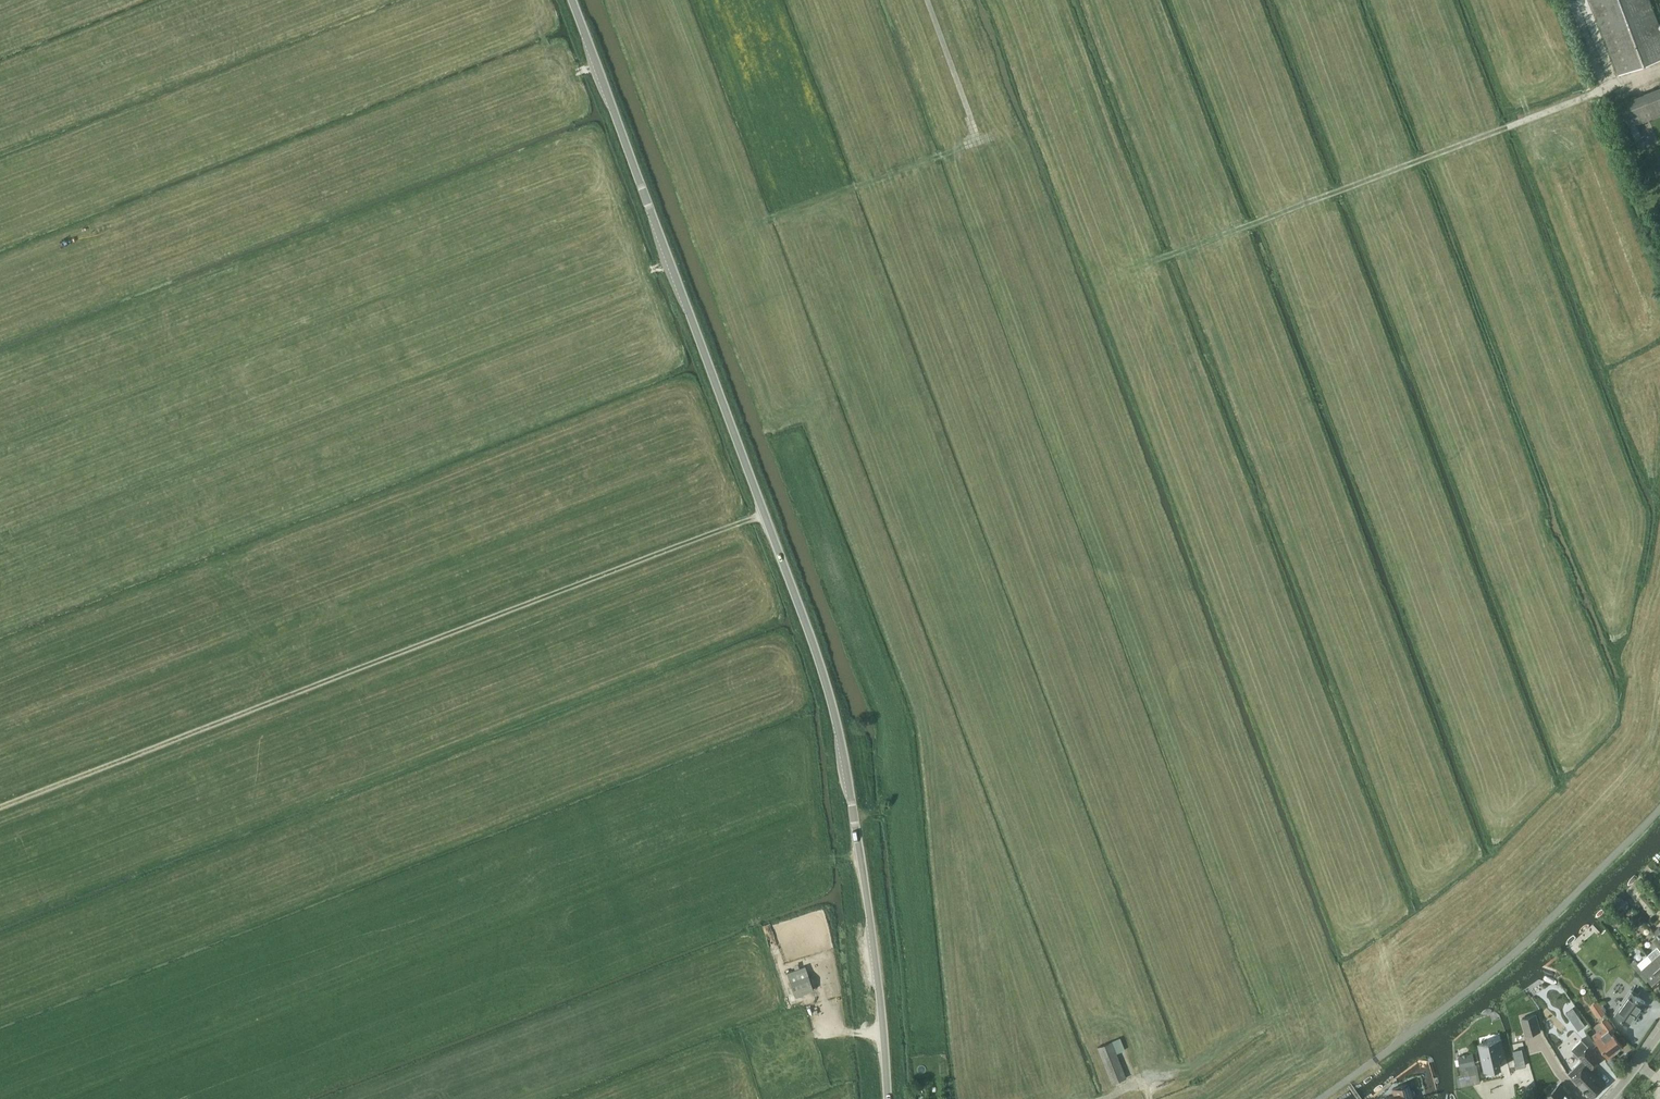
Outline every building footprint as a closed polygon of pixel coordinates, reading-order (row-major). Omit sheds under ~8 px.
[(1659,59),(1659,25),(1651,0),(1591,0),(1619,74),(1659,59)] [(1659,116),(1659,88),(1621,103),(1630,127),(1659,116)] [(1652,182),(1650,176),(1639,179),(1642,186),(1652,182)] [(1659,968),(1659,939),(1656,935),(1651,939),(1658,946),(1648,955),(1659,968)] [(1659,982),(1659,968),(1648,955),(1639,963),(1635,959),(1631,963),(1633,966),(1637,971),(1641,967),(1657,985),(1659,982)] [(806,966),(787,972),(796,996),(801,994),(814,989),(813,986),(806,966)] [(1630,1024),(1646,1001),(1631,991),(1615,1013),(1630,1024)] [(1602,1006),(1594,1011),(1599,1017),(1606,1012),(1602,1006)] [(1537,1013),(1522,1017),(1526,1034),(1541,1030),(1537,1013)] [(1609,1056),(1623,1045),(1613,1032),(1616,1029),(1606,1017),(1599,1022),(1603,1027),(1593,1035),(1609,1056)] [(1112,1041),(1098,1047),(1113,1083),(1126,1077),(1118,1057),(1117,1053),(1125,1050),(1120,1038),(1112,1041)] [(1485,1070),(1501,1067),(1499,1057),(1506,1056),(1502,1039),(1479,1043),(1485,1070)] [(1582,1059),(1568,1073),(1592,1097),(1607,1083),(1592,1068),(1601,1058),(1590,1046),(1589,1046),(1582,1039),(1572,1049),(1582,1059)] [(1522,1049),(1514,1051),(1518,1067),(1526,1065),(1522,1049)] [(1461,1068),(1456,1069),(1460,1086),(1481,1082),(1477,1064),(1474,1051),(1458,1054),(1461,1068)] [(1564,1089),(1565,1088),(1560,1083),(1546,1095),(1550,1098),(1573,1098),(1564,1089)] [(1412,1095),(1414,1094),(1413,1089),(1411,1090),(1409,1084),(1393,1089),(1395,1094),(1386,1097),(1387,1098),(1413,1098),(1412,1095)] [(1533,1087),(1529,1088),(1530,1093),(1527,1094),(1528,1098),(1536,1098),(1533,1087)]
